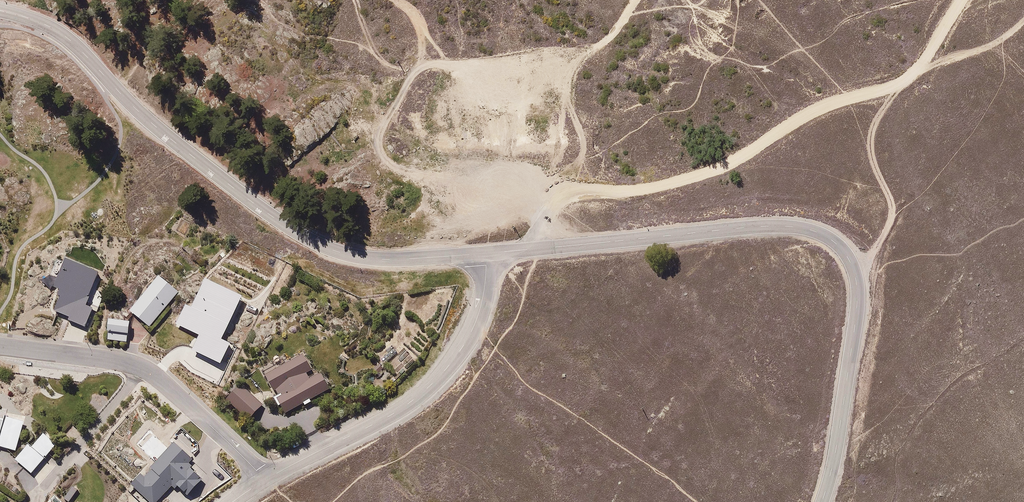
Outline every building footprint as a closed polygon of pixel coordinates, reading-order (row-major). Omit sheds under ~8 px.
[(181,289),(161,273),(131,308),(151,325),(181,289)] [(184,303),(174,324),(199,335),(192,351),(220,364),(231,340),(222,336),(241,294),(204,277),(192,306),(184,303)] [(133,319),(112,317),(111,338),(132,340),(133,319)] [(302,354),(264,374),(284,412),(330,387),(321,372),(314,376),(302,354)] [(261,405),(239,384),(224,399),(248,420),(261,405)] [(0,436),(0,442),(18,447),(26,417),(7,412),(6,417),(0,415),(0,431),(1,431),(0,436)] [(134,444),(156,466),(150,473),(144,479),(140,475),(131,484),(149,501),(158,501),(171,486),(175,490),(178,487),(188,496),(203,480),(195,474),(191,468),(193,466),(190,463),(193,460),(174,443),(169,448),(149,428),(134,444)] [(33,472),(57,442),(44,432),(33,445),(29,441),(16,458),(33,472)]
